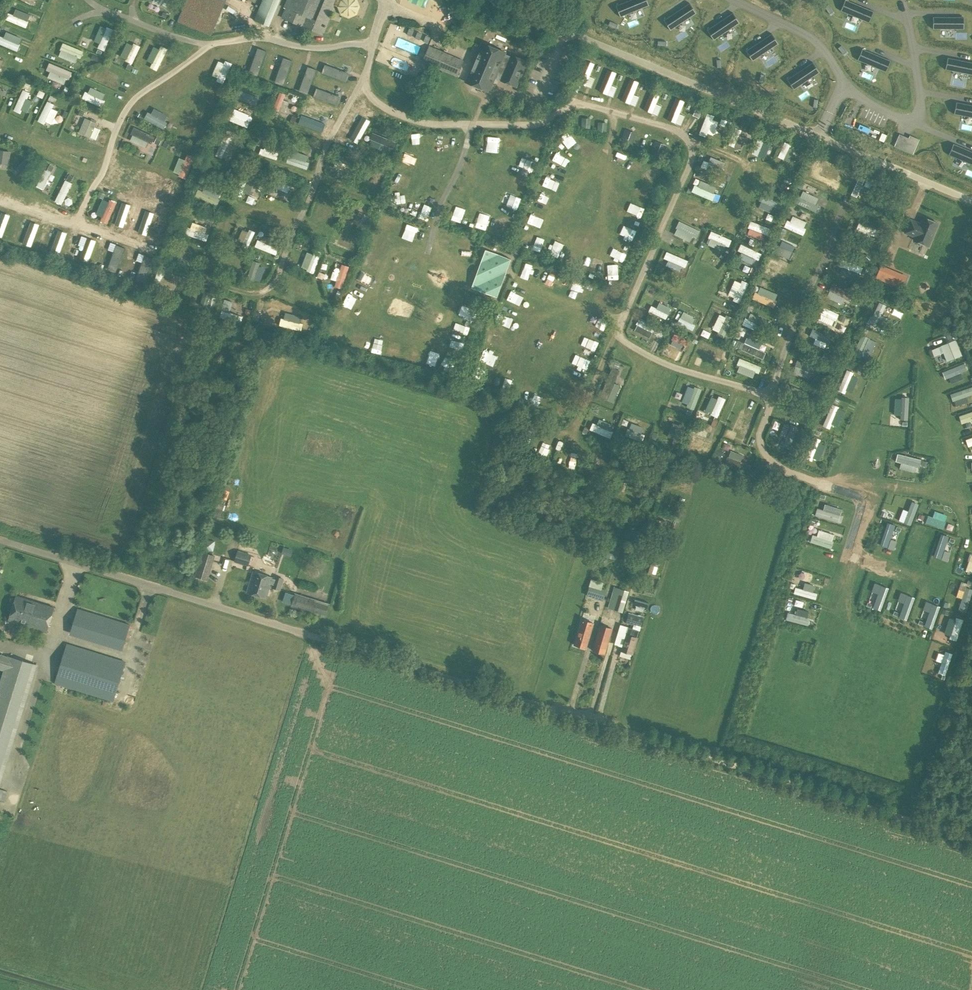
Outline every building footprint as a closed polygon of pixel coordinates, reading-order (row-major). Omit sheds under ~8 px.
[(182,26),(216,41),(233,0),(193,0),(182,26)] [(288,9),(286,8),(282,18),(322,34),(329,19),(327,18),(333,4),(337,6),(341,15),(349,18),(357,15),(360,7),(358,0),(292,0),(288,9)] [(429,0),(415,0),(413,5),(426,9),(429,0)] [(617,2),(621,13),(646,3),(645,0),(620,0),(617,2)] [(847,0),(843,11),(867,22),(872,11),(847,0)] [(688,4),(665,18),(671,28),(694,14),(688,4)] [(267,5),(266,10),(270,11),(269,18),(274,19),(277,7),(267,5)] [(8,19),(31,27),(33,20),(11,11),(8,19)] [(731,13),(709,29),(716,39),(737,23),(731,13)] [(961,17),(934,17),(935,29),(961,29),(961,17)] [(103,43),(109,27),(104,25),(98,41),(103,43)] [(107,52),(116,29),(109,27),(101,50),(107,52)] [(21,50),(24,43),(2,34),(0,39),(0,42),(21,50)] [(770,34),(748,49),(755,59),(777,44),(770,34)] [(63,49),(86,57),(88,51),(65,42),(63,49)] [(140,42),(127,62),(134,67),(147,47),(140,42)] [(510,56),(505,54),(506,52),(483,43),(467,82),(489,92),(496,74),(502,77),(501,78),(516,85),(526,61),(511,55),(510,56)] [(841,44),(837,48),(843,54),(847,51),(841,44)] [(153,68),(162,72),(173,50),(164,46),(153,68)] [(380,59),(391,64),(396,52),(386,47),(380,59)] [(456,76),(463,61),(430,47),(423,62),(456,76)] [(864,49),(859,60),(884,71),(889,60),(864,49)] [(293,75),(299,78),(306,57),(300,54),(293,75)] [(947,70),(971,74),(971,62),(949,58),(947,70)] [(226,69),(233,72),(237,64),(230,61),(226,69)] [(52,62),(50,67),(70,76),(72,71),(52,62)] [(349,65),(344,63),(340,79),(345,80),(349,65)] [(350,63),(345,83),(353,86),(358,66),(350,63)] [(713,63),(709,71),(714,73),(717,65),(713,63)] [(810,63),(788,78),(795,88),(817,73),(810,63)] [(254,65),(251,72),(274,80),(276,74),(254,65)] [(434,70),(427,85),(439,91),(446,75),(434,70)] [(102,72),(98,79),(120,90),(123,83),(102,72)] [(31,97),(33,90),(24,88),(17,111),(23,112),(28,96),(31,97)] [(39,95),(45,97),(48,91),(42,89),(39,95)] [(97,103),(100,96),(88,91),(85,98),(97,103)] [(241,92),(239,98),(258,104),(260,98),(241,92)] [(282,109),(290,95),(286,93),(277,107),(282,109)] [(277,95),(272,104),(277,107),(282,98),(277,95)] [(208,106),(206,112),(210,113),(214,99),(204,97),(202,105),(208,106)] [(816,98),(809,103),(812,107),(819,102),(816,98)] [(54,123),(60,108),(55,106),(57,102),(49,99),(41,118),(54,123)] [(303,118),(317,125),(322,115),(314,111),(319,103),(313,100),(303,118)] [(958,103),(956,115),(971,118),(971,106),(958,103)] [(151,119),(167,128),(170,122),(167,120),(170,115),(157,108),(151,119)] [(365,124),(371,118),(361,108),(356,114),(365,124)] [(696,110),(693,115),(699,118),(701,112),(696,110)] [(73,126),(79,115),(73,112),(67,123),(73,126)] [(199,114),(186,119),(188,125),(201,119),(199,114)] [(709,128),(712,118),(707,116),(703,126),(709,128)] [(716,130),(720,119),(713,117),(710,128),(716,130)] [(90,138),(97,123),(85,118),(79,133),(90,138)] [(581,128),(590,128),(591,119),(582,118),(581,128)] [(183,128),(187,137),(206,128),(202,119),(183,128)] [(597,132),(606,133),(607,123),(598,122),(597,132)] [(636,133),(625,129),(621,140),(632,144),(636,133)] [(569,150),(577,147),(570,133),(562,137),(569,150)] [(482,140),(492,155),(500,149),(490,134),(482,140)] [(759,139),(764,143),(768,138),(763,134),(759,139)] [(159,145),(162,137),(157,135),(154,143),(159,145)] [(898,137),(894,146),(913,154),(917,145),(898,137)] [(666,145),(655,141),(651,151),(662,156),(666,145)] [(270,143),(266,150),(277,157),(281,150),(270,143)] [(543,152),(543,143),(535,144),(535,153),(543,152)] [(955,144),(950,155),(971,165),(971,152),(955,144)] [(793,145),(784,146),(785,156),(794,155),(793,145)] [(46,154),(59,160),(61,155),(48,149),(46,154)] [(11,152),(0,150),(0,163),(9,165),(11,152)] [(191,155),(180,176),(188,180),(199,159),(191,155)] [(554,164),(560,166),(563,159),(557,157),(554,164)] [(310,169),(312,163),(298,158),(296,165),(310,169)] [(828,158),(823,168),(841,177),(846,167),(828,158)] [(25,177),(34,168),(24,159),(15,168),(25,177)] [(534,170),(537,165),(531,161),(528,167),(534,170)] [(56,181),(51,176),(55,172),(51,169),(36,182),(44,191),(56,181)] [(770,178),(788,187),(792,179),(774,170),(770,178)] [(245,173),(238,195),(247,198),(253,175),(245,173)] [(861,194),(868,177),(861,174),(854,192),(861,194)] [(413,181),(397,175),(393,186),(409,192),(413,181)] [(379,193),(384,179),(378,176),(372,191),(379,193)] [(75,199),(69,196),(75,182),(67,178),(58,199),(72,205),(75,199)] [(223,201),(226,195),(207,187),(204,194),(223,201)] [(294,202),(296,193),(273,188),(271,197),(294,202)] [(809,197),(816,199),(819,193),(812,190),(809,197)] [(798,201),(816,210),(820,203),(802,194),(798,201)] [(396,203),(402,210),(413,202),(407,195),(396,203)] [(758,210),(770,213),(772,208),(776,209),(778,202),(762,197),(758,210)] [(162,198),(161,203),(172,207),(174,202),(162,198)] [(101,216),(108,219),(115,205),(108,202),(101,216)] [(455,219),(465,222),(470,208),(460,204),(455,219)] [(684,212),(704,220),(708,213),(688,204),(684,212)] [(357,220),(366,228),(374,219),(364,211),(357,220)] [(809,228),(805,226),(808,220),(794,213),(787,227),(806,235),(809,228)] [(914,236),(913,240),(928,247),(938,223),(923,217),(920,225),(917,224),(918,222),(910,219),(905,232),(914,236)] [(161,232),(164,220),(154,218),(151,230),(161,232)] [(750,226),(771,233),(773,227),(752,220),(750,226)] [(698,234),(700,228),(681,221),(679,227),(698,234)] [(208,233),(210,227),(195,222),(193,228),(208,233)] [(504,236),(510,232),(505,224),(499,228),(504,236)] [(409,240),(421,244),(426,230),(414,225),(409,240)] [(209,242),(211,235),(190,227),(188,235),(209,242)] [(247,238),(255,243),(260,234),(253,229),(247,238)] [(344,230),(340,239),(362,247),(365,239),(344,230)] [(377,234),(374,243),(385,247),(388,237),(377,234)] [(785,240),(783,243),(793,249),(796,245),(785,240)] [(261,241),(259,250),(281,255),(283,247),(261,241)] [(743,243),(740,249),(747,251),(745,258),(754,262),(755,259),(762,261),(766,253),(743,243)] [(779,244),(776,253),(793,259),(796,249),(779,244)] [(510,258),(485,248),(471,287),(496,296),(510,258)] [(318,250),(310,271),(317,274),(325,252),(318,250)] [(670,250),(666,257),(689,269),(692,262),(670,250)] [(229,260),(247,268),(249,263),(231,255),(229,260)] [(364,266),(375,270),(379,261),(368,257),(364,266)] [(256,262),(254,278),(267,279),(267,268),(261,268),(262,262),(256,262)] [(340,263),(334,284),(346,288),(352,266),(340,263)] [(598,276),(601,267),(594,264),(591,273),(598,276)] [(768,264),(765,271),(780,279),(784,272),(768,264)] [(843,271),(855,277),(858,270),(846,265),(843,271)] [(900,273),(881,265),(876,278),(895,286),(900,273)] [(542,282),(545,272),(539,270),(536,280),(542,282)] [(737,278),(730,294),(737,297),(744,282),(737,278)] [(576,293),(588,293),(587,283),(576,283),(576,293)] [(510,296),(523,302),(528,291),(515,286),(510,296)] [(212,303),(214,298),(206,294),(204,300),(212,303)] [(685,316),(688,309),(681,307),(679,314),(685,316)] [(823,307),(821,314),(841,320),(843,312),(823,307)] [(721,331),(728,315),(722,312),(715,328),(721,331)] [(745,324),(755,328),(757,321),(747,317),(745,324)] [(655,331),(657,325),(643,318),(640,324),(655,331)] [(465,332),(472,334),(474,326),(467,324),(465,332)] [(594,333),(604,336),(606,329),(596,326),(594,333)] [(712,338),(714,332),(706,330),(704,336),(712,338)] [(668,350),(675,353),(682,337),(675,334),(668,350)] [(747,342),(762,347),(764,341),(749,336),(747,342)] [(956,339),(940,345),(947,362),(962,356),(956,339)] [(712,358),(716,348),(706,344),(702,354),(712,358)] [(412,361),(420,364),(425,351),(418,348),(412,361)] [(828,354),(823,352),(820,359),(826,361),(828,354)] [(756,372),(762,374),(765,365),(742,359),(741,364),(757,369),(756,372)] [(693,406),(700,407),(703,388),(696,386),(693,406)] [(686,402),(692,403),(696,388),(689,387),(686,402)] [(741,433),(750,437),(759,415),(750,411),(741,433)] [(594,431),(609,437),(612,430),(596,424),(594,431)] [(697,443),(695,448),(705,452),(707,447),(697,443)] [(618,517),(622,504),(615,502),(611,515),(618,517)] [(661,541),(666,522),(656,519),(651,538),(661,541)] [(213,551),(215,541),(204,539),(203,549),(213,551)] [(248,566),(251,555),(237,551),(234,562),(248,566)] [(207,580),(215,556),(202,552),(195,576),(207,580)] [(652,574),(655,564),(646,562),(643,572),(652,574)] [(272,577),(253,571),(246,592),(266,598),(270,585),(272,585),(271,588),(280,590),(284,578),(275,576),(274,579),(272,579),(272,577)] [(589,585),(586,596),(602,601),(606,590),(602,588),(603,582),(591,579),(589,585)] [(628,593),(614,589),(608,608),(622,612),(628,593)] [(325,616),(329,604),(295,593),(291,606),(325,616)] [(46,632),(54,607),(16,595),(8,620),(46,632)] [(122,650),(130,625),(78,609),(70,634),(122,650)] [(641,627),(643,617),(628,613),(626,623),(641,627)] [(585,648),(593,623),(582,619),(574,644),(585,648)] [(603,654),(611,628),(601,625),(593,650),(603,654)] [(636,637),(638,630),(628,627),(626,634),(621,650),(633,653),(638,638),(636,637)] [(113,702),(126,661),(67,643),(54,684),(113,702)] [(0,655),(0,669),(3,670),(0,680),(0,777),(35,665),(8,656),(7,657),(0,655)] [(163,682),(164,677),(149,673),(148,677),(163,682)]
